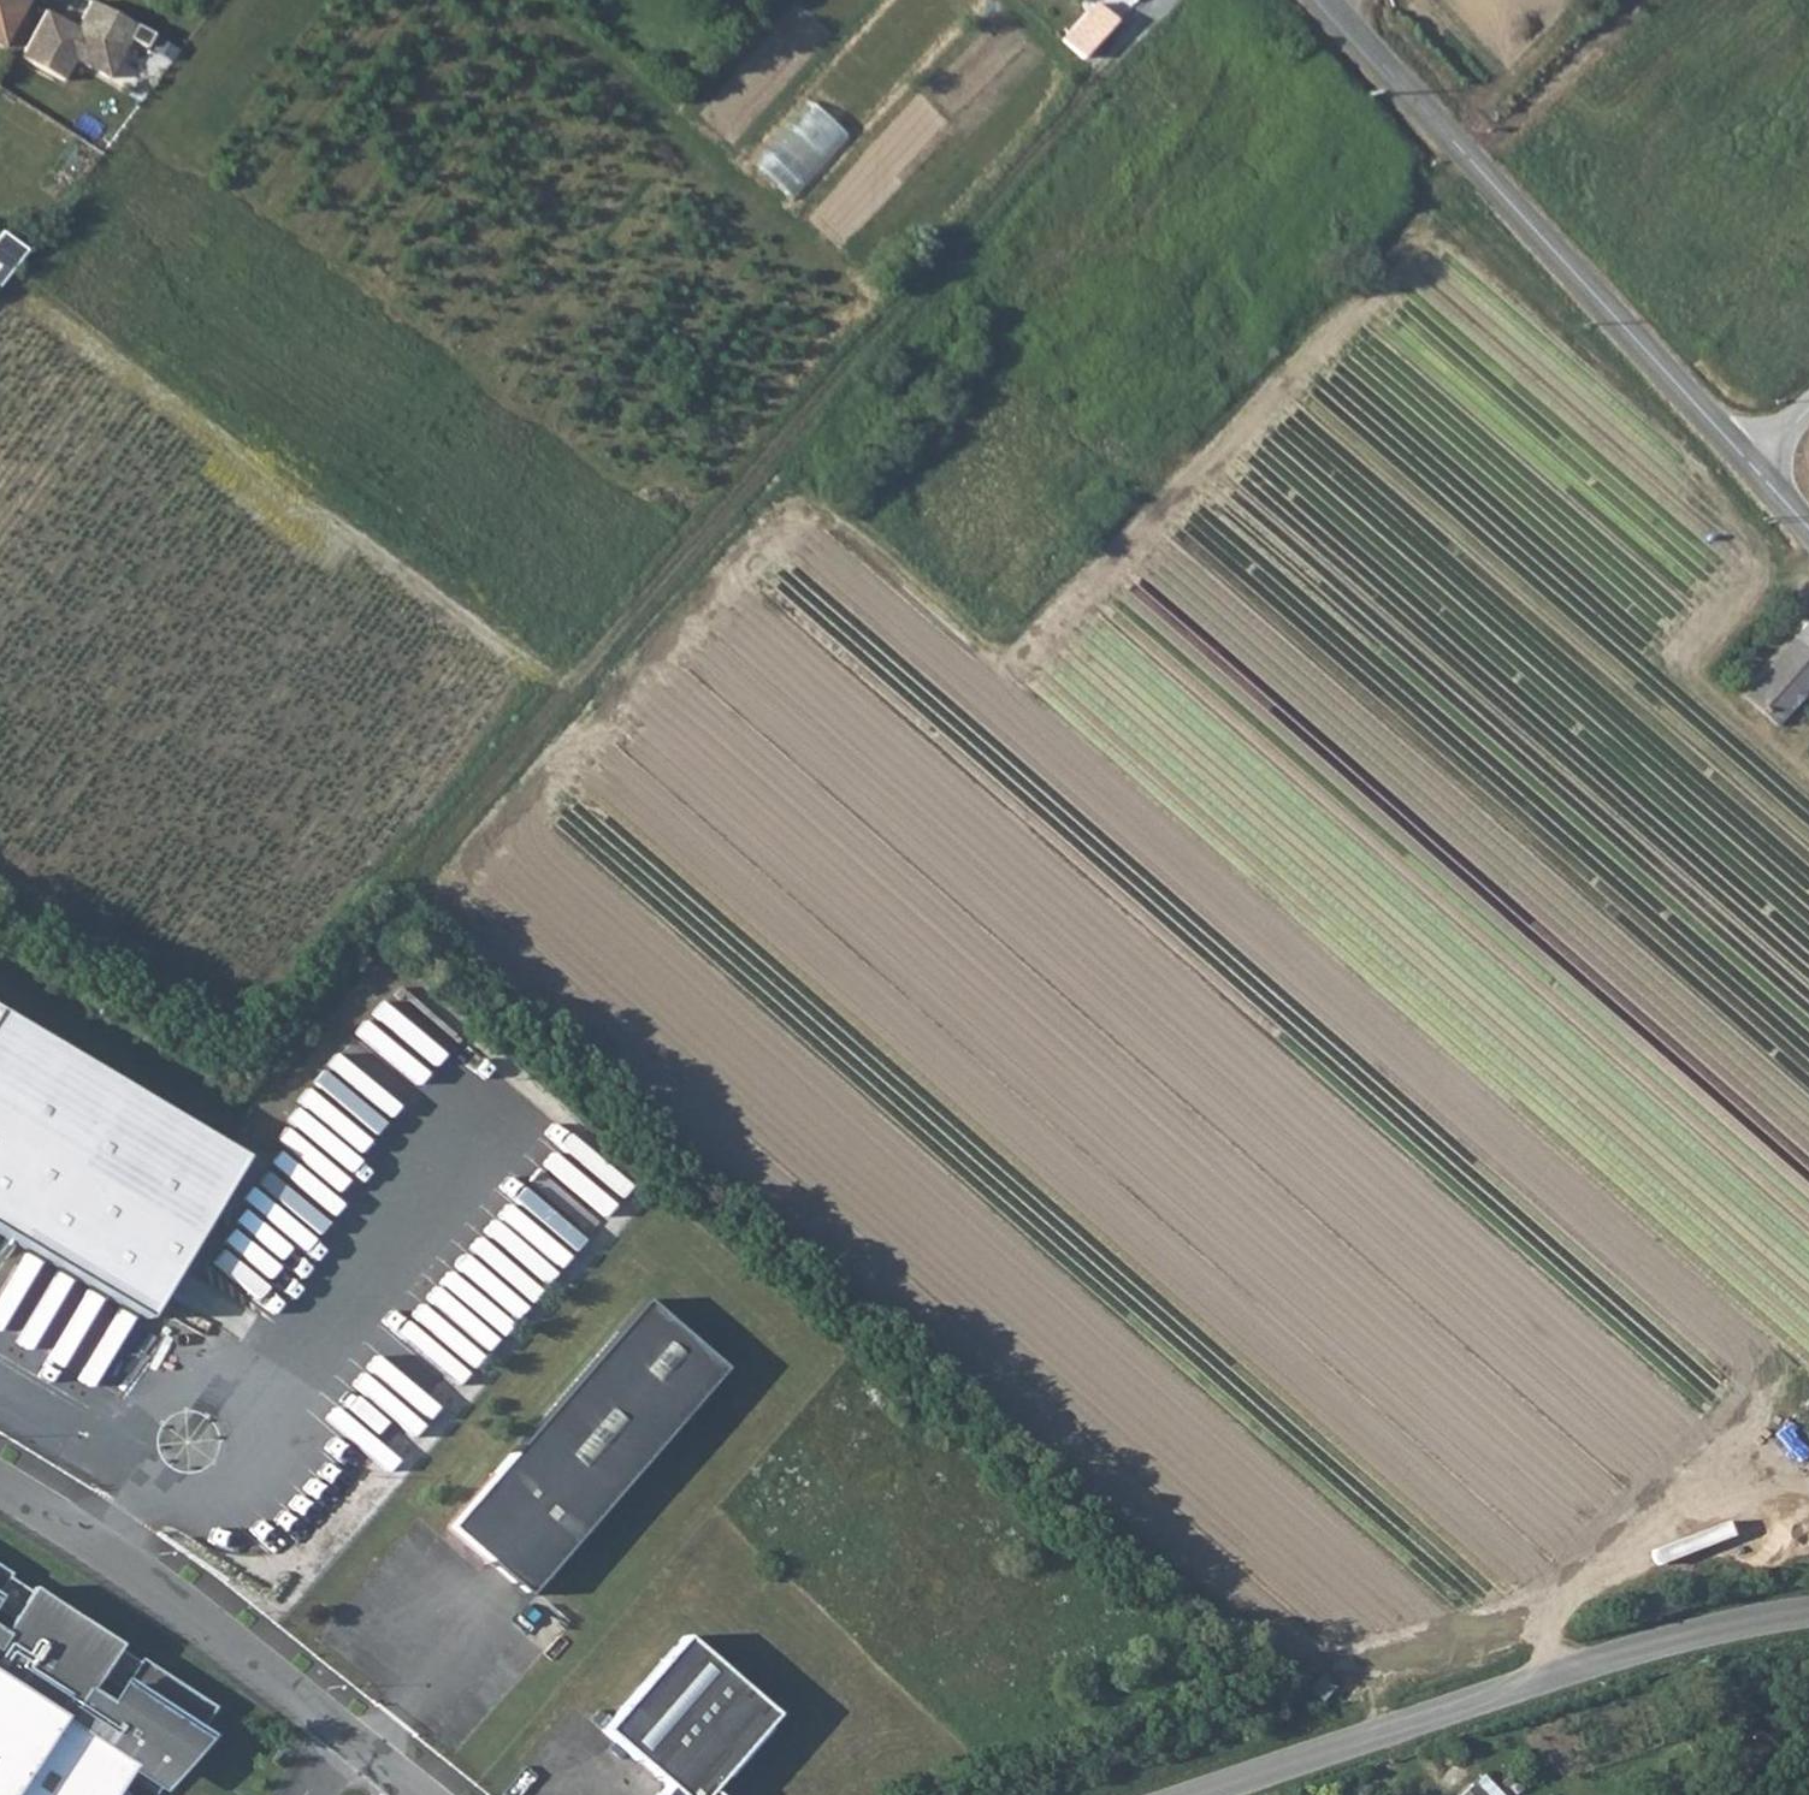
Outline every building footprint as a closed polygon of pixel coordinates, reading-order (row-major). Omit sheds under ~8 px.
[(0,1),(0,43),(3,45),(27,0),(2,0),(1,2),(0,1)] [(48,11),(23,58),(66,81),(77,61),(111,80),(133,41),(148,49),(156,35),(90,0),(87,0),(78,17),(86,22),(82,30),(48,11)] [(990,1),(809,210),(845,240),(1026,32),(990,1)] [(1091,7),(1063,39),(1081,55),(1109,23),(1091,7)] [(812,178),(892,97),(854,60),(773,140),(812,178)] [(1788,633),(1808,651),(1808,609),(1788,633)] [(1808,684),(1808,651),(1788,633),(1741,692),(1777,722),(1808,684)] [(142,1320),(238,1161),(0,1017),(0,1235),(142,1320)] [(352,1178),(394,1128),(334,1078),(326,1088),(347,1106),(329,1127),(335,1132),(319,1150),(352,1178)] [(645,1297),(448,1523),(527,1592),(724,1365),(645,1297)] [(125,1773),(130,1777),(143,1757),(169,1774),(208,1715),(134,1665),(131,1669),(111,1656),(115,1651),(27,1592),(24,1596),(4,1583),(7,1578),(0,1573),(0,1794),(110,1794),(125,1773)] [(600,1732),(665,1788),(658,1794),(710,1794),(707,1792),(772,1717),(681,1638),(600,1732)] [(1462,1794),(1487,1794),(1490,1791),(1465,1764),(1447,1779),(1462,1794)]
